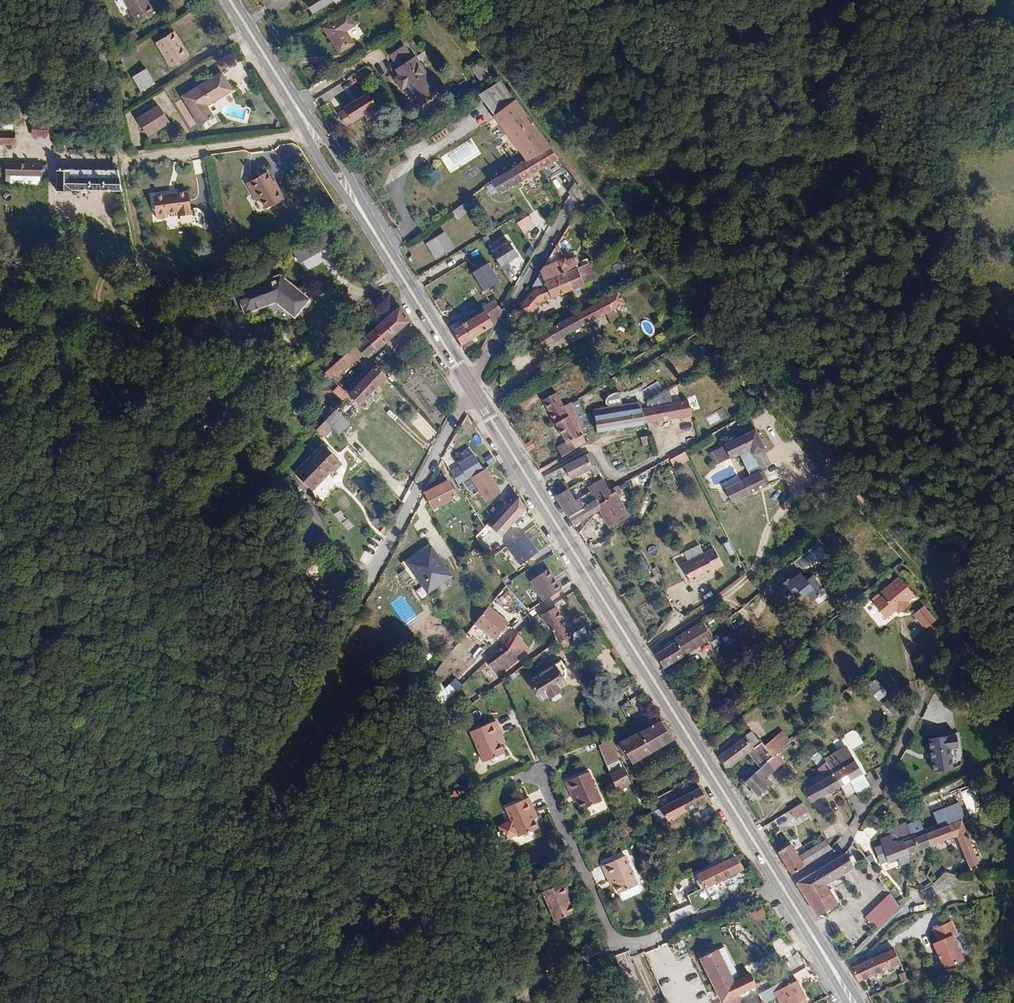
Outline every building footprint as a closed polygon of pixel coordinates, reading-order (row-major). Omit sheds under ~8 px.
[(144,0),(141,2),(140,0),(121,0),(134,22),(151,12),(144,0)] [(426,15),(443,5),(440,0),(418,0),(417,1),(426,15)] [(348,10),(323,26),(340,52),(365,35),(348,10)] [(176,47),(179,45),(171,33),(169,35),(176,47)] [(185,56),(179,45),(176,47),(169,35),(154,44),(167,66),(185,56)] [(415,57),(411,51),(397,60),(401,67),(398,69),(401,74),(397,77),(404,87),(408,84),(414,93),(412,95),(417,103),(441,88),(436,80),(433,82),(418,56),(415,57)] [(492,77),(482,62),(474,68),(484,82),(492,77)] [(133,78),(142,92),(156,83),(146,69),(133,78)] [(222,73),(201,85),(212,103),(232,90),(222,73)] [(549,147),(499,80),(479,95),(526,158),(528,160),(533,157),(549,147)] [(212,103),(201,85),(183,96),(200,125),(213,117),(207,106),(212,103)] [(379,104),(370,90),(345,106),(346,108),(354,121),(379,104)] [(148,133),(171,120),(161,103),(138,116),(148,133)] [(354,121),(346,108),(339,113),(348,126),(354,121)] [(48,136),(48,119),(34,118),(34,136),(48,136)] [(13,145),(13,133),(0,132),(0,145),(13,145)] [(444,154),(450,168),(480,154),(473,140),(444,154)] [(558,158),(549,147),(533,157),(541,168),(558,158)] [(526,158),(492,179),(494,182),(488,186),(493,194),(499,191),(501,193),(541,168),(533,157),(528,160),(526,158)] [(200,159),(192,160),(195,174),(203,173),(200,159)] [(44,164),(4,163),(3,177),(44,178),(44,164)] [(68,188),(122,190),(118,171),(55,168),(54,191),(68,191),(68,188)] [(436,169),(429,174),(434,182),(442,177),(436,169)] [(275,189),(265,172),(244,184),(250,194),(254,192),(264,208),(282,198),(277,188),(275,189)] [(179,215),(191,213),(188,192),(154,196),(156,217),(166,216),(166,213),(179,212),(179,215)] [(472,214),(465,204),(450,215),(457,224),(472,214)] [(517,222),(524,233),(536,225),(529,214),(517,222)] [(453,248),(444,234),(429,244),(438,258),(453,248)] [(293,250),(305,273),(324,262),(335,281),(344,276),(320,235),(293,250)] [(520,255),(509,239),(493,250),(504,266),(520,255)] [(557,246),(540,274),(545,284),(565,275),(562,268),(566,266),(564,261),(563,258),(557,246)] [(565,275),(576,270),(582,267),(578,257),(569,262),(568,259),(564,261),(566,266),(562,268),(565,275)] [(502,280),(490,261),(474,271),(485,290),(502,280)] [(593,281),(596,279),(595,276),(595,275),(589,264),(584,266),(593,281)] [(521,304),(517,312),(526,318),(533,312),(540,305),(584,286),(576,270),(565,275),(545,284),(540,274),(532,288),(534,291),(521,304)] [(280,278),(238,289),(244,310),(276,303),(296,318),(309,301),(280,278)] [(437,302),(443,311),(450,307),(443,297),(437,302)] [(607,297),(528,338),(537,351),(605,316),(613,328),(623,322),(614,310),(607,297)] [(374,350),(409,320),(400,306),(354,345),(360,352),(363,355),(372,348),(374,350)] [(459,322),(450,327),(462,346),(494,326),(498,319),(491,309),(462,326),(459,322)] [(167,337),(180,329),(173,316),(160,324),(167,337)] [(306,342),(299,346),(303,353),(310,349),(306,342)] [(351,361),(360,352),(354,345),(344,353),(351,361)] [(330,378),(351,361),(344,353),(323,371),(330,378)] [(518,369),(528,362),(523,353),(512,360),(518,369)] [(367,372),(374,365),(369,361),(363,368),(367,372)] [(359,402),(384,376),(374,365),(367,372),(359,381),(347,393),(349,395),(350,394),(359,402)] [(344,390),(347,393),(359,381),(356,377),(344,390)] [(560,458),(585,444),(581,435),(578,437),(572,425),(574,424),(569,415),(567,417),(554,393),(541,400),(564,443),(555,448),(560,458)] [(608,405),(622,403),(620,393),(606,396),(608,405)] [(643,424),(645,424),(692,416),(689,402),(646,410),(645,407),(641,408),(643,424)] [(607,415),(592,417),(596,432),(643,424),(641,408),(640,404),(631,406),(632,410),(622,412),(621,407),(621,405),(606,408),(607,415)] [(591,411),(592,417),(607,415),(606,408),(591,411)] [(722,409),(705,416),(709,425),(726,418),(722,409)] [(325,421),(336,433),(345,423),(334,412),(325,421)] [(725,492),(731,505),(764,489),(759,477),(766,473),(759,458),(758,455),(763,452),(754,432),(732,443),(724,447),(729,460),(739,456),(750,480),(725,492)] [(643,446),(650,444),(648,436),(641,438),(643,446)] [(320,471),(322,473),(328,467),(325,463),(332,457),(319,442),(290,468),(306,487),(316,478),(314,476),(320,471)] [(675,468),(691,460),(686,451),(670,459),(675,468)] [(473,477),(486,469),(476,452),(459,463),(461,465),(468,479),(473,477)] [(543,477),(547,483),(566,473),(569,479),(589,468),(595,465),(588,453),(543,477)] [(468,479),(461,465),(451,470),(458,484),(468,479)] [(593,476),(599,473),(595,465),(589,468),(593,476)] [(489,501),(504,492),(489,467),(486,469),(473,477),(489,501)] [(596,499),(609,492),(602,479),(586,489),(594,501),(596,499)] [(447,480),(424,493),(432,509),(456,496),(447,480)] [(555,496),(568,516),(590,503),(585,496),(575,501),(567,489),(555,496)] [(606,499),(619,521),(626,517),(615,497),(618,495),(615,489),(609,492),(596,499),(598,504),(606,499)] [(517,495),(488,524),(492,530),(501,538),(526,510),(517,495)] [(574,525),(597,510),(595,506),(598,504),(596,499),(594,501),(590,503),(568,516),(574,525)] [(608,528),(619,521),(606,499),(598,504),(595,506),(597,510),(608,528)] [(526,531),(532,540),(542,533),(536,524),(526,531)] [(540,551),(525,532),(508,546),(522,564),(540,551)] [(730,540),(724,543),(730,555),(736,552),(730,540)] [(450,573),(427,541),(400,560),(414,579),(418,577),(427,589),(450,573)] [(368,543),(360,561),(368,565),(377,548),(368,543)] [(693,558),(705,551),(701,543),(688,549),(693,558)] [(811,576),(813,574),(829,560),(816,544),(785,569),(788,572),(786,574),(787,576),(785,578),(789,582),(776,593),(787,607),(798,598),(805,593),(808,597),(813,604),(816,602),(825,595),(815,581),(811,576)] [(657,555),(658,548),(650,546),(648,554),(657,555)] [(475,550),(483,564),(489,561),(480,547),(475,550)] [(712,547),(705,551),(693,558),(680,565),(691,584),(714,571),(713,569),(721,564),(712,547)] [(527,572),(532,579),(550,568),(545,561),(527,572)] [(563,590),(550,569),(531,581),(545,602),(563,590)] [(899,611),(901,614),(910,606),(909,603),(915,598),(900,579),(881,594),(883,597),(873,605),(885,621),(895,613),(895,614),(899,611)] [(805,593),(798,598),(801,602),(808,597),(805,593)] [(829,600),(825,595),(816,602),(820,607),(829,600)] [(640,608),(646,618),(654,614),(648,603),(640,608)] [(485,607),(471,625),(492,641),(506,623),(499,618),(497,620),(495,618),(494,614),(485,607)] [(549,623),(563,649),(574,642),(555,608),(541,616),(546,625),(549,623)] [(919,625),(929,616),(924,609),(913,618),(919,625)] [(935,623),(929,616),(919,625),(924,632),(935,623)] [(694,632),(701,644),(714,635),(703,619),(685,631),(688,637),(694,632)] [(653,653),(663,668),(701,644),(694,632),(688,637),(685,631),(653,653)] [(524,640),(510,649),(516,658),(530,649),(524,640)] [(403,649),(398,643),(391,649),(396,655),(403,649)] [(510,649),(498,657),(506,670),(514,665),(512,661),(516,658),(510,649)] [(506,670),(498,657),(489,663),(498,675),(506,670)] [(560,661),(528,682),(539,700),(546,695),(548,697),(559,691),(558,689),(564,684),(558,673),(564,669),(560,661)] [(881,706),(891,717),(901,708),(891,696),(881,706)] [(629,763),(670,741),(658,722),(616,745),(624,760),(626,758),(629,763)] [(497,737),(500,735),(495,723),(472,733),(478,747),(466,752),(472,764),(484,759),(485,762),(505,753),(500,744),(497,737)] [(719,757),(727,771),(748,753),(756,761),(753,764),(758,770),(769,761),(775,755),(769,749),(765,753),(758,745),(761,742),(751,730),(719,757)] [(961,732),(929,738),(935,771),(955,767),(952,751),(964,748),(961,732)] [(617,761),(619,761),(613,747),(610,741),(597,746),(605,766),(617,761)] [(802,747),(812,757),(818,750),(809,741),(802,747)] [(816,765),(825,761),(821,752),(812,756),(816,765)] [(850,778),(855,790),(858,796),(867,791),(854,760),(843,767),(841,765),(832,771),(840,785),(850,778)] [(609,775),(623,768),(619,761),(617,761),(605,766),(609,775)] [(758,770),(746,782),(759,797),(773,784),(767,777),(776,769),(769,761),(758,770)] [(810,803),(840,785),(832,771),(825,763),(820,768),(823,773),(800,787),(810,803)] [(609,775),(615,790),(629,784),(623,768),(609,775)] [(575,794),(578,803),(582,811),(601,802),(588,773),(565,783),(571,796),(575,794)] [(840,785),(846,795),(855,790),(850,778),(840,785)] [(665,821),(706,800),(699,788),(659,808),(665,821)] [(531,812),(535,811),(529,799),(506,808),(519,838),(539,829),(535,820),(531,812)] [(802,802),(790,811),(795,821),(796,821),(809,813),(802,802)] [(802,831),(815,823),(809,813),(796,821),(802,831)] [(954,835),(969,867),(978,863),(958,819),(923,833),(928,846),(954,835)] [(902,839),(908,853),(926,846),(928,846),(923,833),(916,837),(915,835),(910,836),(908,830),(895,835),(902,839)] [(884,863),(908,853),(902,839),(898,841),(898,839),(894,840),(893,839),(876,845),(884,863)] [(791,845),(778,853),(791,875),(831,849),(825,840),(799,858),(791,845)] [(797,882),(817,916),(842,901),(829,882),(854,866),(845,852),(820,869),(797,882)] [(610,877),(614,885),(618,894),(619,893),(622,898),(625,900),(637,895),(639,893),(639,890),(637,884),(625,856),(601,866),(607,879),(610,877)] [(692,914),(712,906),(703,888),(741,870),(733,857),(708,869),(692,877),(698,890),(685,897),(692,914)] [(926,875),(932,885),(942,875),(931,866),(926,875)] [(575,913),(571,905),(567,897),(571,895),(565,882),(542,893),(554,922),(575,913)] [(862,917),(875,929),(897,907),(887,892),(862,917)] [(688,906),(672,913),(675,921),(691,915),(688,906)] [(948,923),(929,932),(935,943),(930,945),(941,970),(960,962),(950,937),(953,936),(948,923)] [(716,989),(732,981),(716,950),(700,957),(716,989)] [(857,984),(898,964),(892,950),(848,971),(857,984)] [(907,972),(900,973),(902,982),(909,981),(907,972)] [(796,978),(793,973),(781,980),(784,985),(796,978)] [(722,1000),(756,985),(749,974),(732,981),(716,989),(722,1000)] [(781,980),(759,993),(763,1002),(764,1002),(765,1002),(778,996),(781,1002),(795,1002),(806,997),(796,978),(784,985),(781,980)]
